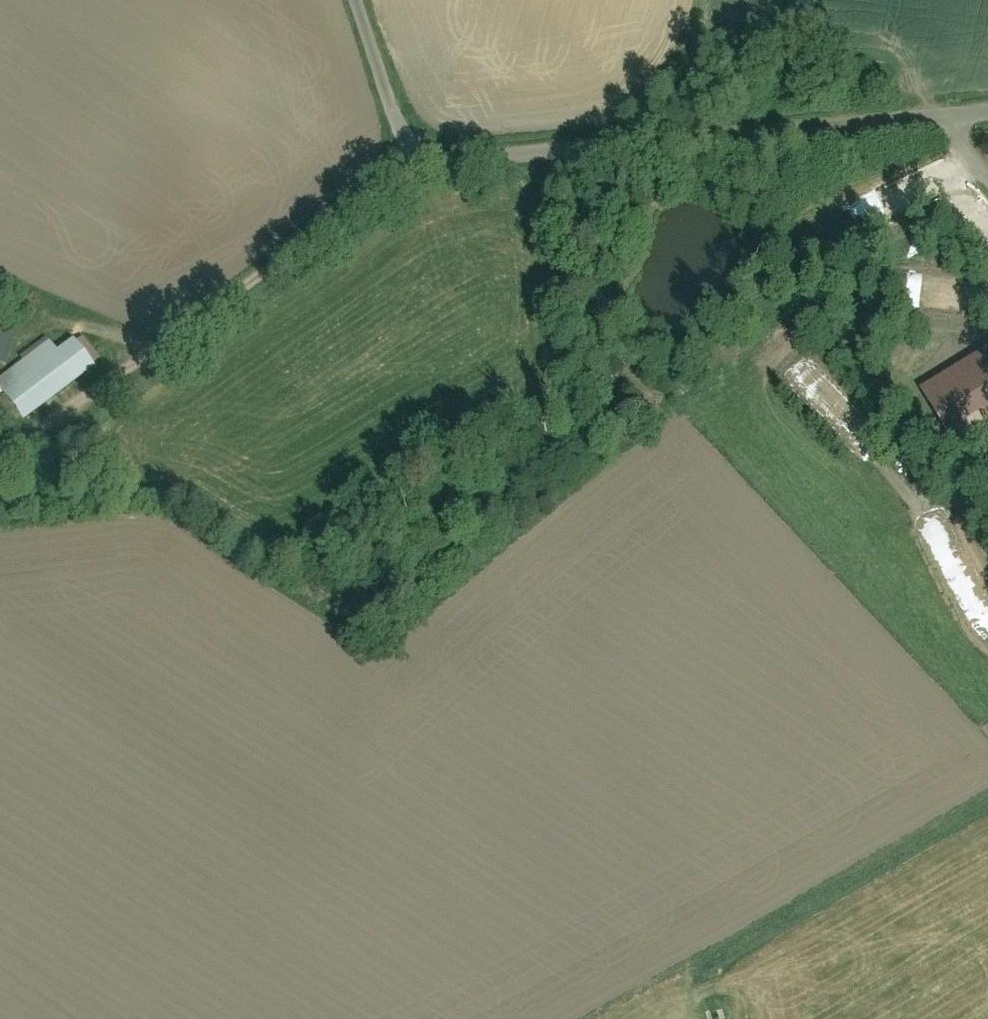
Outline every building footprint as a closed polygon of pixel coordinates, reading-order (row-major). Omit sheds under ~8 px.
[(0,378),(0,390),(27,423),(99,366),(78,340),(59,354),(48,340),(0,378)]
